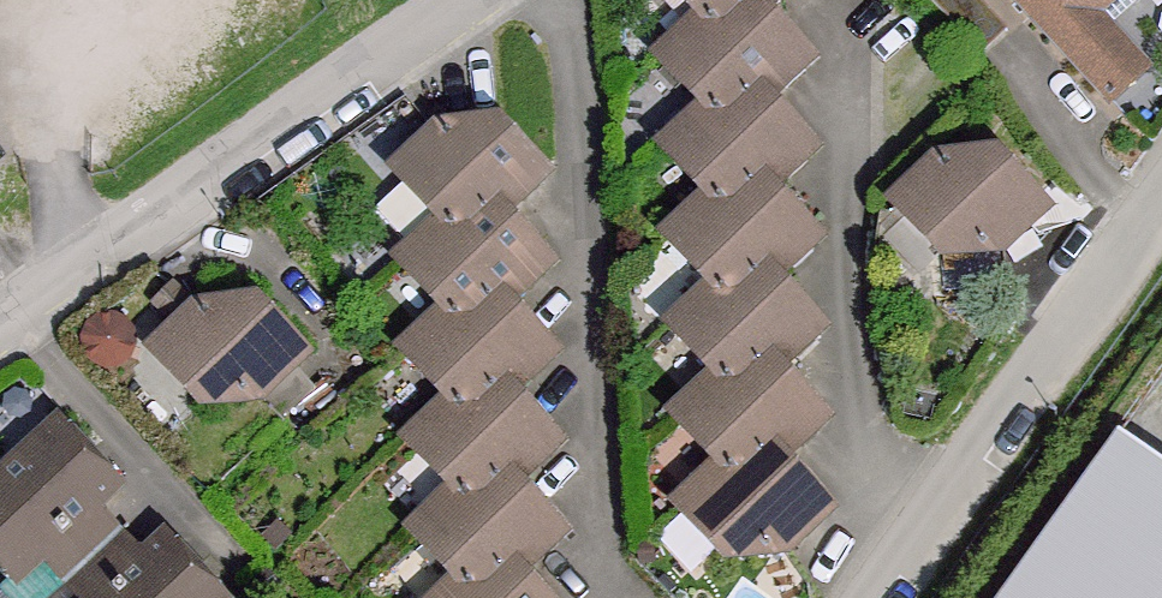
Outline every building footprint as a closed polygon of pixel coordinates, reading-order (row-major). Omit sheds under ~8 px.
[(762,12),(751,0),(723,0),(702,18),(660,58),(706,108),(743,76),(766,102),(809,63),(762,12)] [(702,18),(723,0),(686,0),(702,18)] [(762,12),(776,0),(751,0),(762,12)] [(1111,101),(1146,69),(1083,0),(1019,0),(1111,101)] [(766,102),(743,76),(706,108),(664,147),(710,197),(747,165),(770,192),(812,152),(766,102)] [(375,210),(411,250),(480,194),(502,216),(545,176),(498,126),(440,131),(396,171),(406,182),(375,210)] [(938,166),(895,205),(942,255),(1002,250),(1044,210),(998,160),(938,166)] [(770,192),(747,165),(710,197),(668,236),(714,287),(750,257),(774,281),(816,242),(770,192)] [(549,266),(502,216),(480,194),(411,250),(400,260),(447,311),(483,280),(507,306),(549,266)] [(820,332),(774,281),(750,257),(714,287),(671,326),(718,377),(754,348),(778,371),(820,332)] [(507,306),(483,280),(447,311),(404,350),(451,401),(487,368),(511,395),(553,355),(507,306)] [(178,328),(154,351),(200,401),(259,396),(302,357),(256,306),(197,311),(171,284),(153,301),(178,328)] [(778,371),(754,348),(718,377),(675,416),(722,466),(755,436),(781,461),(824,422),(778,371)] [(511,395),(487,368),(451,401),(408,441),(455,490),(489,457),(515,485),(557,445),(511,395)] [(118,534),(94,508),(116,488),(57,424),(0,477),(0,550),(23,574),(43,556),(67,582),(118,534)] [(781,461),(755,436),(722,466),(679,506),(725,556),(786,550),(828,511),(781,461)] [(1004,597),(1161,597),(1161,467),(1120,437),(1004,597)] [(515,485),(489,457),(455,490),(413,530),(424,542),(391,572),(414,597),(428,597),(453,574),(459,581),(492,549),(519,574),(561,535),(515,485)] [(142,560),(118,534),(67,582),(49,597),(218,597),(164,539),(142,560)] [(492,549),(459,581),(440,597),(541,597),(519,574),(492,549)]
